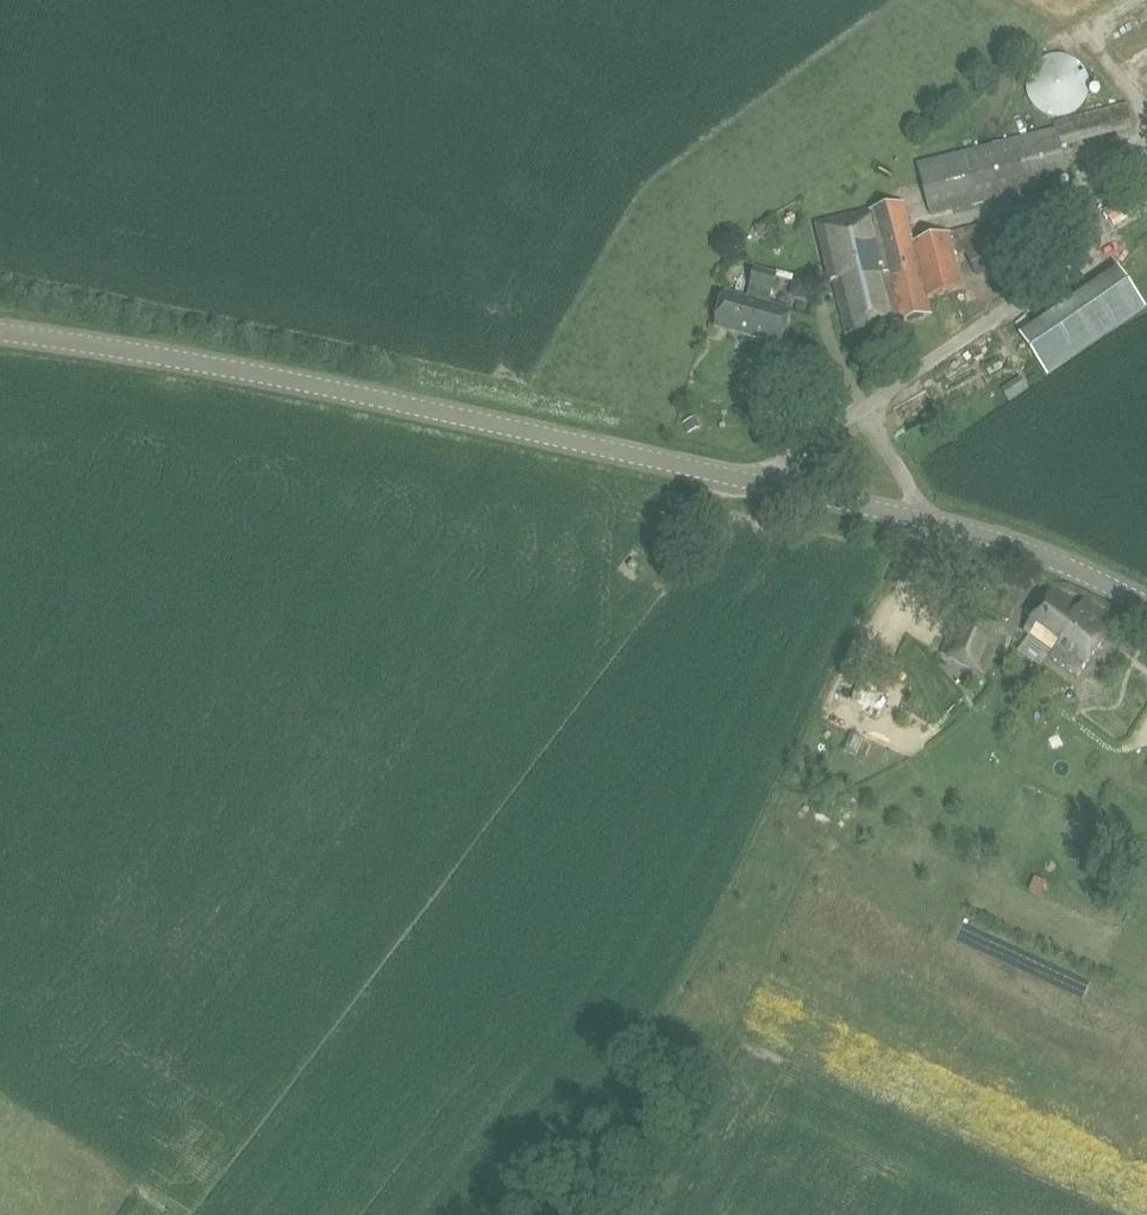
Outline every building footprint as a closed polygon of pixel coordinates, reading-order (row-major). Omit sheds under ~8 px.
[(1046,115),(1056,117),(1066,116),(1076,112),(1083,105),(1088,96),(1090,86),(1088,75),(1084,66),(1076,59),(1066,55),(1056,54),(1046,57),(1037,62),(1031,71),(1027,80),(1027,91),(1031,101),(1037,109),(1046,115)] [(1069,181),(1056,133),(918,168),(930,216),(1069,181)] [(1107,214),(1115,226),(1146,204),(1146,186),(1107,214)] [(902,205),(881,210),(815,226),(830,284),(843,338),(929,317),(925,300),(963,291),(949,235),(912,245),(902,205)] [(965,253),(978,278),(1033,250),(1021,225),(965,253)] [(1146,314),(1146,299),(1128,264),(1021,322),(1047,369),(1146,314)] [(774,277),(757,272),(749,301),(725,294),(715,329),(781,346),(790,312),(766,305),(774,277)] [(1085,604),(1079,611),(1054,593),(1025,631),(1054,653),(1051,657),(1077,677),(1115,627),(1085,604)] [(941,654),(986,675),(1007,630),(962,609),(941,654)]
